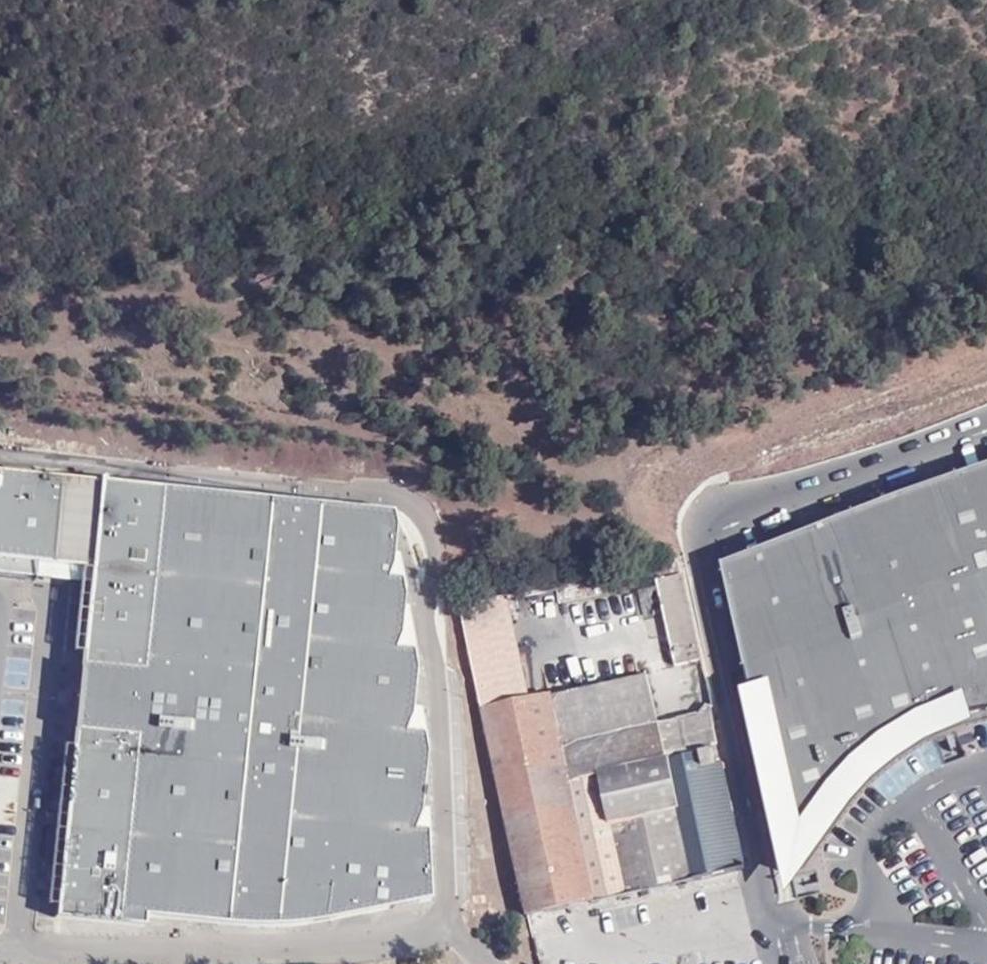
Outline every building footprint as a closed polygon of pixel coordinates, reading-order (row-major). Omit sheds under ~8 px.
[(0,469),(0,558),(92,568),(101,480),(0,469)] [(732,570),(794,883),(811,853),(841,814),(889,760),(970,721),(986,719),(986,477),(732,570)] [(400,514),(101,480),(92,568),(67,927),(154,935),(158,924),(260,934),(328,931),(442,908),(428,742),(416,648),(405,586),(400,514)] [(680,662),(704,656),(685,571),(662,576),(680,662)] [(506,594),(459,605),(530,907),(745,862),(716,709),(660,719),(647,671),(528,695),(506,594)]
